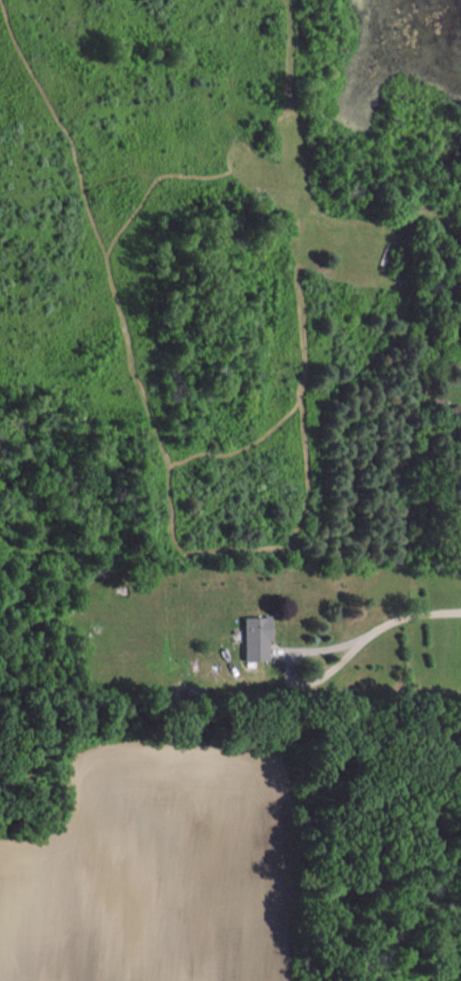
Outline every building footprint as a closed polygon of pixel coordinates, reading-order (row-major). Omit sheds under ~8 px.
[(270,617),(245,617),(245,660),(270,660),(270,617)]
